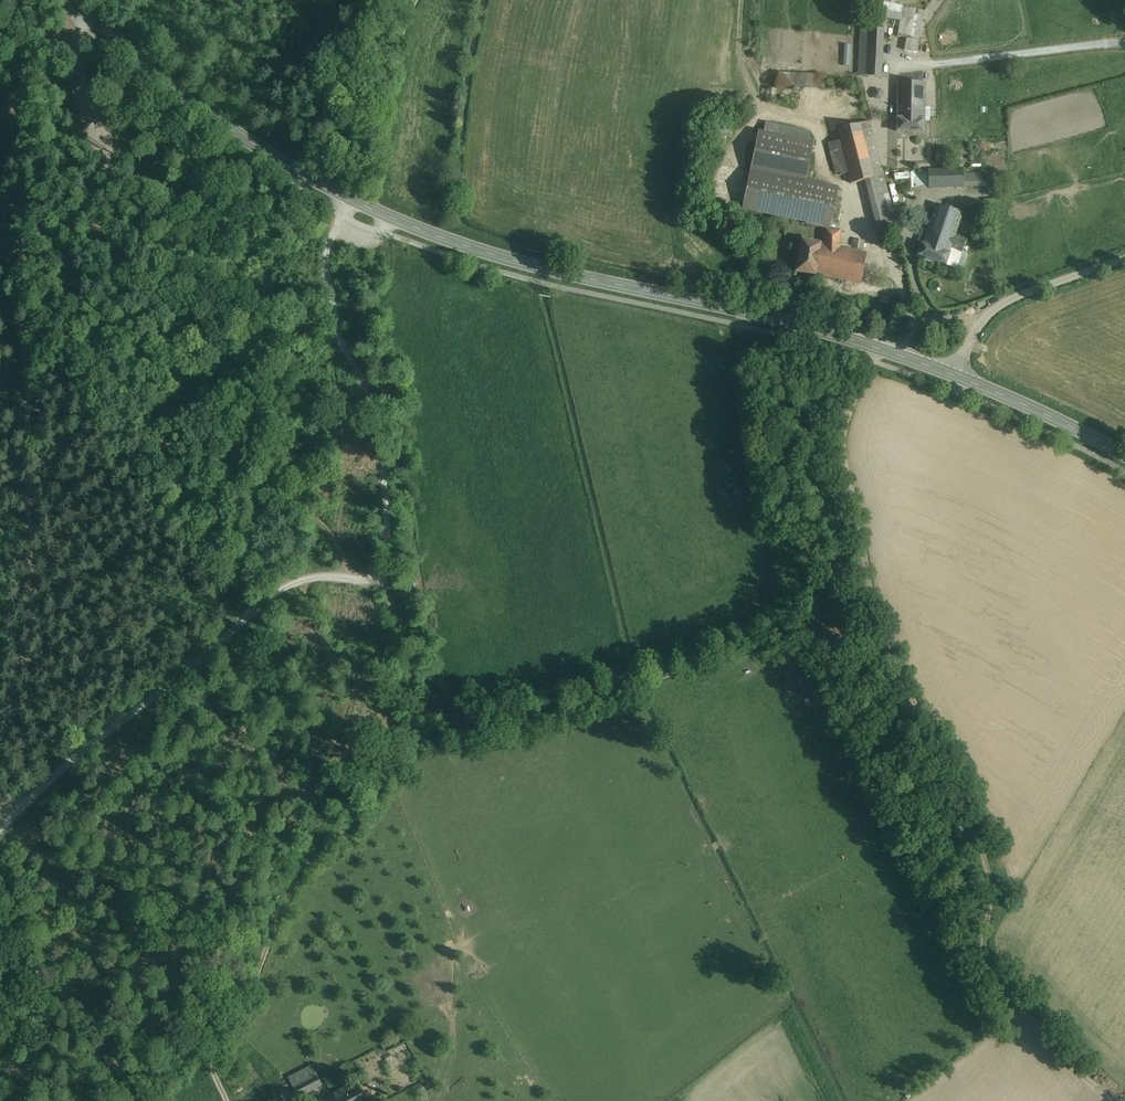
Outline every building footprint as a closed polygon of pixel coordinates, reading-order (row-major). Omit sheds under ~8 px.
[(902,15),(904,7),(894,5),(892,13),(902,15)] [(898,37),(907,39),(918,41),(924,12),(904,7),(902,15),(898,37)] [(883,29),(862,28),(859,76),(881,78),(883,29)] [(916,47),(918,41),(907,39),(904,51),(916,54),(918,48),(916,47)] [(824,76),(779,73),(778,86),(823,88),(824,76)] [(897,83),(897,119),(923,120),(923,83),(897,83)] [(765,88),(764,104),(774,104),(775,88),(765,88)] [(923,133),(923,120),(897,119),(897,132),(923,133)] [(870,121),(838,130),(841,141),(849,173),(852,184),(866,180),(879,234),(897,230),(870,121)] [(813,144),(759,133),(742,209),(808,222),(808,225),(824,229),(824,228),(830,229),(838,189),(805,182),(813,144)] [(849,173),(841,141),(828,144),(836,174),(839,173),(840,176),(849,173)] [(963,169),(928,170),(929,180),(929,187),(964,187),(964,174),(963,169)] [(982,173),(964,174),(964,187),(982,186),(982,176),(982,173)] [(994,175),(982,176),(982,186),(995,186),(994,175)] [(929,187),(929,180),(910,180),(910,188),(929,187)] [(937,204),(929,227),(956,236),(964,213),(937,204)] [(929,227),(922,244),(949,253),(951,248),(956,236),(929,227)] [(824,228),(824,229),(824,245),(840,248),(840,231),(830,229),(824,228)] [(956,236),(951,248),(963,252),(967,240),(956,236)] [(815,275),(820,244),(802,240),(796,272),(815,275)] [(824,245),(820,244),(815,275),(860,284),(866,253),(840,248),(824,245)] [(950,253),(949,253),(922,244),(918,255),(945,265),(946,264),(950,253)] [(968,254),(963,252),(951,248),(949,253),(950,253),(946,264),(956,268),(957,265),(963,267),(968,254)] [(943,335),(935,339),(938,346),(946,343),(943,335)] [(313,1065),(290,1076),(299,1095),(322,1084),(313,1065)] [(321,1100),(368,1100),(360,1087),(349,1093),(346,1088),(321,1100)]
